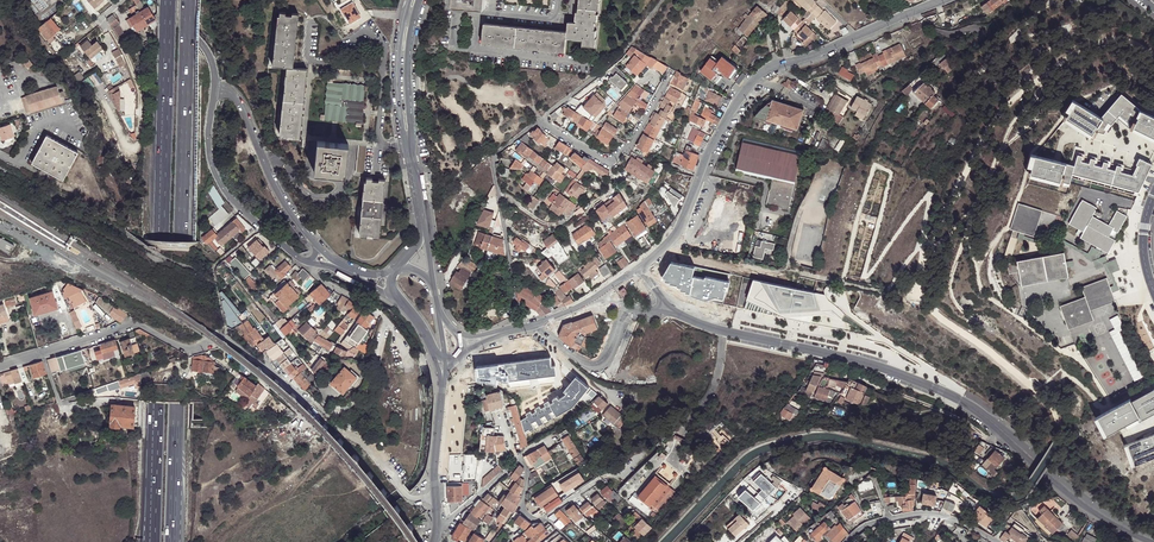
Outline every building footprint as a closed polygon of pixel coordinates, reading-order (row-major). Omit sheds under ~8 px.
[(102,0),(86,0),(94,9),(98,6),(97,4),(102,0)] [(568,32),(568,38),(584,40),(583,46),(596,47),(597,39),(597,38),(597,30),(595,30),(596,22),(598,23),(599,15),(597,14),(597,11),(600,11),(601,0),(579,0),(578,12),(576,12),(575,20),(577,20),(577,22),(569,22),(568,32)] [(769,7),(771,8),(772,7),(772,6),(777,0),(772,0),(769,4),(767,5),(769,7)] [(820,11),(814,4),(814,3),(810,0),(795,0),(794,1),(806,13),(807,11),(814,18),(820,11)] [(988,1),(994,9),(1003,2),(1003,1),(1004,0),(989,0),(988,1)] [(360,16),(352,1),(339,8),(343,15),(344,14),(348,22),(360,16)] [(782,12),(788,5),(785,3),(781,9),(780,10),(782,12)] [(780,10),(781,9),(778,6),(776,5),(773,8),(771,11),(776,15),(780,10)] [(746,19),(755,27),(767,14),(762,9),(759,6),(753,11),(749,15),(746,19)] [(141,11),(148,24),(156,20),(150,10),(149,7),(148,7),(144,9),(141,11)] [(286,65),(293,66),(293,57),(294,53),(295,40),(295,37),(297,24),(297,20),(298,12),(292,11),(291,13),(285,13),(285,10),(279,10),(279,14),(277,14),(272,63),(286,65)] [(136,31),(148,24),(141,11),(127,20),(131,28),(133,26),(136,31)] [(823,12),(820,11),(814,18),(815,20),(823,12)] [(835,23),(823,12),(815,20),(827,31),(835,23)] [(120,24),(113,13),(107,18),(114,28),(119,25),(120,24)] [(785,25),(790,30),(805,43),(813,34),(790,14),(782,22),(785,25)] [(47,21),(57,32),(60,29),(50,18),(47,21)] [(752,30),(755,27),(746,19),(739,28),(739,29),(743,33),(748,36),(752,30)] [(41,26),(38,29),(47,40),(57,32),(47,21),(41,26)] [(568,38),(568,32),(485,23),(483,43),(566,52),(568,38)] [(119,25),(114,28),(118,35),(123,32),(119,25)] [(123,34),(125,39),(131,36),(128,31),(123,34)] [(732,48),(737,54),(750,43),(744,37),(732,48)] [(92,46),(91,44),(88,41),(80,47),(87,56),(91,54),(95,50),(98,54),(103,50),(97,42),(92,46)] [(881,60),(883,65),(884,67),(907,56),(902,43),(893,47),(894,51),(886,55),(885,53),(879,56),(881,60)] [(632,46),(627,53),(631,56),(635,52),(637,49),(632,46)] [(637,49),(635,52),(644,58),(648,54),(637,49)] [(122,54),(120,50),(112,53),(120,69),(127,66),(122,54)] [(867,55),(868,58),(869,60),(875,57),(876,62),(881,60),(879,56),(878,53),(874,55),(873,52),(867,55)] [(648,54),(644,58),(642,61),(646,64),(652,57),(650,56),(648,54)] [(646,64),(642,61),(635,56),(627,66),(637,74),(646,64)] [(712,56),(700,70),(714,83),(724,71),(731,63),(723,56),(719,62),(712,56)] [(653,66),(658,60),(652,57),(646,64),(651,68),(653,66)] [(862,62),(857,64),(861,74),(883,65),(881,60),(876,62),(875,57),(869,60),(868,58),(862,60),(862,62)] [(954,67),(947,57),(939,63),(947,73),(954,67)] [(33,65),(28,58),(21,60),(26,66),(33,65)] [(658,60),(653,66),(663,72),(667,66),(658,60)] [(731,63),(724,71),(732,78),(740,68),(732,62),(731,63)] [(307,67),(293,66),(286,65),(279,131),(281,131),(281,135),(286,136),(287,133),(293,134),(293,137),(299,137),(300,129),(301,125),(302,112),(303,108),(304,95),(304,92),(306,79),(306,75),(307,67)] [(608,69),(615,75),(617,72),(623,77),(625,74),(614,65),(608,69)] [(672,80),(670,82),(683,89),(688,79),(679,74),(680,73),(677,71),(675,76),(674,76),(672,80)] [(83,78),(79,72),(70,77),(76,85),(82,81),(85,80),(83,78)] [(623,77),(617,72),(615,75),(614,76),(612,75),(610,78),(611,80),(609,81),(614,86),(616,84),(622,89),(629,82),(623,77)] [(786,82),(784,81),(783,85),(791,89),(795,82),(788,78),(786,82)] [(131,79),(127,81),(130,89),(135,86),(131,79)] [(323,117),(333,118),(336,119),(339,119),(357,121),(361,122),(362,114),(362,112),(362,109),(365,89),(365,85),(354,83),(332,81),(328,80),(327,91),(326,93),(326,96),(324,113),(323,117)] [(932,108),(938,100),(933,95),(935,93),(931,89),(931,87),(928,85),(926,85),(923,83),(920,86),(914,93),(932,108)] [(335,85),(332,84),(328,114),(358,117),(361,88),(335,85)] [(639,90),(641,88),(636,84),(627,94),(632,97),(639,90)] [(905,94),(912,89),(908,84),(901,89),(905,94)] [(110,89),(108,91),(120,110),(122,109),(121,90),(118,85),(113,87),(110,89)] [(707,91),(708,88),(707,87),(702,85),(701,90),(699,93),(705,96),(707,91)] [(57,86),(26,96),(27,102),(29,107),(30,112),(62,101),(60,97),(57,86)] [(641,92),(639,90),(632,97),(635,99),(637,97),(641,92)] [(676,104),(681,96),(675,92),(669,90),(665,97),(670,100),(670,101),(675,103),(676,104)] [(1131,123),(1138,106),(1121,90),(1101,115),(1093,128),(1104,130),(1119,113),(1131,123)] [(724,99),(707,91),(705,96),(703,99),(720,107),(724,99)] [(676,104),(680,106),(685,95),(682,93),(681,96),(676,104)] [(635,99),(632,97),(627,94),(617,105),(619,106),(629,112),(636,101),(635,99)] [(849,100),(839,94),(830,108),(836,112),(832,118),(841,124),(845,117),(840,114),(849,100)] [(27,102),(26,96),(21,98),(22,103),(23,103),(25,107),(24,108),(26,113),(30,112),(29,107),(27,102)] [(603,104),(594,96),(584,107),(592,115),(603,104)] [(873,105),(858,96),(851,107),(858,111),(866,116),(873,105)] [(662,116),(666,118),(670,112),(675,103),(670,101),(665,98),(659,108),(661,110),(660,111),(658,110),(656,112),(662,116)] [(1074,98),(1064,114),(1091,131),(1093,128),(1101,115),(1074,98)] [(718,126),(721,121),(717,118),(717,117),(711,114),(713,111),(706,107),(707,105),(697,99),(692,112),(718,126)] [(759,112),(756,116),(798,128),(805,109),(774,99),(772,105),(768,104),(765,106),(762,109),(759,112)] [(584,107),(581,104),(575,110),(591,121),(595,117),(592,115),(584,107)] [(956,116),(945,105),(942,108),(954,118),(956,116)] [(629,112),(619,106),(613,116),(623,122),(629,112)] [(1138,106),(1131,123),(1129,128),(1153,138),(1153,114),(1138,106)] [(578,121),(582,116),(568,108),(566,111),(565,113),(578,121)] [(640,119),(643,114),(635,110),(632,114),(633,115),(638,118),(640,119)] [(858,111),(856,115),(864,119),(866,116),(858,111)] [(650,123),(660,129),(666,118),(662,116),(656,112),(650,123)] [(666,118),(672,121),(675,115),(670,112),(666,118)] [(577,123),(578,121),(565,113),(564,115),(577,123)] [(691,122),(696,124),(703,127),(706,121),(694,115),(691,122)] [(592,122),(582,116),(578,121),(589,128),(592,122)] [(19,132),(24,130),(21,118),(15,119),(19,132)] [(589,128),(578,121),(577,123),(577,124),(587,131),(589,128)] [(605,123),(602,128),(614,135),(617,130),(605,123)] [(650,123),(644,133),(655,139),(660,129),(650,123)] [(1,127),(0,127),(0,133),(2,140),(5,139),(11,137),(14,136),(10,124),(3,126),(1,127)] [(600,126),(597,124),(591,130),(594,132),(600,126)] [(614,135),(602,128),(596,137),(608,144),(612,139),(614,135)] [(534,132),(532,135),(544,146),(549,139),(544,134),(538,129),(534,132)] [(695,144),(700,146),(706,134),(699,131),(693,143),(695,144)] [(655,139),(644,133),(637,146),(647,151),(655,139)] [(621,144),(625,141),(614,135),(612,139),(621,144)] [(31,164),(47,172),(49,168),(52,170),(50,174),(62,180),(78,152),(46,136),(31,164)] [(846,139),(842,137),(835,147),(839,150),(846,139)] [(693,143),(682,138),(681,140),(677,150),(677,152),(680,153),(679,157),(682,158),(685,150),(692,152),(695,154),(697,154),(700,148),(694,145),(695,144),(693,143)] [(349,143),(317,139),(314,170),(345,174),(349,143)] [(802,152),(744,139),(736,171),(772,179),(766,204),(788,210),(802,152)] [(568,146),(559,140),(555,148),(563,153),(565,150),(568,146)] [(533,151),(522,143),(517,151),(528,159),(529,156),(533,151)] [(367,145),(359,144),(356,171),(364,172),(367,145)] [(693,170),(699,155),(697,154),(695,154),(692,152),(685,150),(682,158),(680,165),(693,170)] [(1027,150),(1024,164),(1029,165),(1028,173),(1059,180),(1065,161),(1027,150)] [(544,159),(533,151),(529,156),(528,159),(538,166),(539,163),(544,159)] [(515,152),(512,157),(514,159),(518,161),(519,160),(520,158),(521,158),(522,157),(515,152)] [(571,158),(583,167),(586,164),(588,162),(582,158),(575,153),(571,158)] [(1075,158),(1074,165),(1071,172),(1139,190),(1146,177),(1152,164),(1140,156),(1132,174),(1075,158)] [(642,163),(636,160),(632,157),(625,169),(648,183),(655,172),(650,169),(647,167),(642,163)] [(674,159),(672,163),(680,165),(682,158),(679,157),(678,160),(674,159)] [(518,161),(514,159),(508,168),(519,168),(522,164),(521,163),(518,161)] [(544,159),(539,163),(538,166),(547,173),(549,170),(553,165),(544,159)] [(598,163),(590,159),(588,162),(586,164),(595,169),(598,163)] [(1065,161),(1059,180),(1068,183),(1071,172),(1074,165),(1065,161)] [(549,170),(547,173),(561,184),(566,177),(563,174),(566,170),(557,163),(554,166),(553,165),(549,170)] [(609,171),(601,166),(598,171),(600,172),(607,176),(609,171)] [(507,178),(509,170),(502,168),(500,176),(507,178)] [(571,170),(568,174),(574,178),(577,174),(571,170)] [(534,172),(532,171),(528,176),(535,181),(539,184),(543,179),(534,172)] [(673,172),(672,178),(682,180),(690,183),(692,177),(673,172)] [(535,181),(528,176),(526,174),(522,180),(526,183),(531,187),(535,181)] [(386,178),(379,178),(379,180),(373,179),(373,177),(367,176),(366,180),(365,180),(360,230),(361,230),(361,234),(367,235),(367,232),(374,233),(373,236),(380,236),(381,227),(381,224),(382,220),(383,208),(383,204),(385,191),(385,187),(386,178)] [(669,186),(662,181),(659,186),(665,191),(669,186)] [(208,182),(207,194),(220,210),(223,208),(227,205),(217,193),(208,182)] [(572,196),(580,185),(575,182),(574,183),(568,192),(567,193),(572,196)] [(531,187),(526,183),(523,188),(528,192),(531,187)] [(494,184),(487,197),(497,197),(494,184)] [(587,189),(580,185),(572,196),(579,200),(587,189)] [(668,191),(663,199),(669,208),(672,205),(675,209),(684,196),(672,188),(669,192),(668,191)] [(553,203),(558,207),(569,214),(574,208),(569,204),(570,202),(559,194),(557,197),(555,196),(556,194),(554,192),(548,200),(553,203)] [(606,203),(598,209),(605,219),(612,214),(614,217),(630,205),(620,193),(615,197),(617,200),(609,206),(606,203)] [(534,196),(528,205),(533,209),(539,200),(534,196)] [(644,204),(638,211),(649,226),(658,221),(649,207),(653,204),(649,199),(644,204)] [(1091,245),(1102,251),(1107,254),(1114,241),(1108,237),(1111,230),(1117,233),(1126,216),(1116,210),(1108,225),(1091,216),(1096,208),(1081,200),(1068,224),(1082,232),(1079,238),(1091,245)] [(1018,232),(1023,234),(1033,237),(1041,211),(1017,203),(1008,229),(1012,230),(1018,232)] [(585,211),(582,207),(581,207),(579,206),(577,208),(581,214),(585,211)] [(223,208),(220,210),(210,219),(211,220),(216,226),(229,215),(223,208)] [(495,213),(485,210),(477,224),(490,228),(488,233),(492,234),(496,224),(492,223),(495,213)] [(635,235),(645,228),(638,215),(627,223),(635,235)] [(236,219),(224,229),(231,237),(240,230),(241,231),(242,232),(245,229),(236,219)] [(610,220),(603,226),(605,228),(607,232),(614,226),(610,220)] [(589,223),(573,234),(579,243),(586,238),(587,239),(595,233),(589,223)] [(624,241),(631,235),(624,225),(617,230),(624,241)] [(206,235),(212,229),(209,226),(203,231),(206,235)] [(566,231),(563,227),(554,233),(558,236),(566,231)] [(607,232),(605,228),(600,232),(603,237),(608,233),(607,232)] [(206,235),(203,237),(205,240),(208,243),(209,243),(211,241),(215,237),(217,235),(216,233),(212,229),(206,235)] [(218,233),(217,235),(215,237),(222,246),(231,237),(224,229),(218,233)] [(240,230),(231,237),(233,239),(241,231),(240,230)] [(617,247),(624,241),(617,230),(612,235),(610,236),(611,238),(614,242),(617,247)] [(478,232),(474,246),(505,256),(503,240),(478,232)] [(550,237),(545,240),(544,241),(555,257),(565,251),(553,235),(550,237)] [(611,238),(610,236),(609,235),(603,239),(603,241),(598,245),(600,249),(609,243),(607,241),(611,238)] [(0,236),(0,247),(8,252),(13,243),(0,236)] [(256,237),(247,246),(260,259),(270,251),(264,244),(262,245),(256,237)] [(1041,243),(1022,237),(1021,239),(1040,245),(1058,241),(1085,257),(1087,254),(1060,239),(1041,243)] [(517,245),(521,248),(525,250),(528,246),(516,238),(516,239),(514,242),(514,243),(517,245)] [(211,241),(209,243),(216,252),(217,252),(219,250),(211,241)] [(617,252),(611,243),(610,242),(609,243),(600,249),(607,259),(617,252)] [(756,246),(753,257),(762,260),(765,249),(772,251),(774,244),(762,242),(761,248),(756,246)] [(1090,262),(1098,260),(1102,251),(1091,245),(1087,254),(1085,257),(1084,258),(1090,262)] [(217,252),(222,258),(226,255),(220,249),(219,250),(217,252)] [(1065,266),(1064,262),(1062,252),(1015,261),(1016,262),(1018,273),(1020,286),(1067,277),(1065,266)] [(238,266),(248,276),(251,273),(241,262),(242,262),(237,256),(232,260),(238,266)] [(256,257),(251,263),(256,268),(261,263),(256,257)] [(475,271),(477,272),(480,267),(464,257),(460,263),(461,264),(461,265),(463,267),(460,273),(458,272),(450,284),(462,291),(473,273),(474,273),(475,271)] [(623,258),(620,261),(618,262),(622,268),(627,264),(623,258)] [(1093,271),(1104,268),(1105,263),(1103,258),(1098,260),(1090,262),(1093,271)] [(544,274),(547,277),(556,269),(548,259),(538,268),(544,274)] [(672,261),(662,278),(685,292),(684,296),(723,304),(730,274),(672,261)] [(1107,275),(1109,275),(1112,274),(1118,271),(1114,261),(1109,262),(1105,263),(1104,268),(1107,275)] [(279,274),(282,278),(287,274),(286,272),(291,267),(287,262),(276,271),(271,265),(265,270),(273,279),(276,277),(279,274)] [(586,268),(582,272),(586,277),(589,275),(595,270),(598,267),(598,266),(594,262),(586,268)] [(1018,273),(1016,262),(1006,264),(1008,275),(1018,273)] [(604,277),(611,272),(606,265),(600,269),(604,277)] [(303,269),(302,269),(298,276),(301,279),(304,282),(310,275),(303,269)] [(595,270),(589,275),(593,279),(599,274),(595,270)] [(564,282),(568,279),(562,272),(559,275),(564,282)] [(578,274),(569,280),(574,286),(574,287),(575,288),(584,281),(578,274)] [(1112,285),(1108,287),(1111,293),(1112,292),(1115,291),(1118,289),(1116,285),(1112,274),(1109,275),(1112,285)] [(826,294),(743,277),(737,307),(849,331),(850,324),(842,319),(846,314),(826,294)] [(1111,293),(1108,287),(1105,278),(1080,288),(1083,297),(1058,307),(1067,330),(1092,320),(1089,311),(1112,302),(1114,302),(1113,299),(1111,293)] [(68,282),(63,280),(56,283),(57,284),(59,289),(64,288),(68,282)] [(274,291),(275,292),(276,294),(289,283),(287,280),(274,291)] [(574,286),(569,280),(561,286),(565,292),(574,286)] [(252,281),(248,284),(255,292),(259,288),(252,281)] [(585,283),(584,281),(575,288),(577,290),(585,283)] [(83,289),(68,282),(64,288),(65,290),(64,291),(66,297),(69,295),(74,306),(87,300),(82,290),(83,289)] [(289,308),(288,307),(287,306),(299,295),(293,288),(289,284),(289,283),(276,294),(275,292),(271,297),(285,312),(288,309),(289,308)] [(57,284),(51,287),(53,291),(56,298),(62,295),(59,289),(57,284)] [(326,290),(321,284),(312,292),(315,295),(318,298),(326,290)] [(519,285),(516,287),(518,301),(537,311),(543,303),(545,298),(519,285)] [(563,301),(567,298),(557,286),(554,289),(556,294),(563,301)] [(228,287),(221,293),(239,317),(247,310),(228,287)] [(624,287),(619,291),(624,297),(628,293),(624,287)] [(331,295),(326,290),(318,298),(322,303),(331,295)] [(52,291),(48,292),(29,297),(34,315),(58,308),(52,291)] [(221,293),(227,326),(233,329),(243,322),(240,318),(239,317),(221,293)] [(563,301),(556,294),(552,298),(557,303),(558,302),(560,304),(561,303),(563,301)] [(566,305),(575,302),(570,296),(567,298),(563,301),(564,302),(566,305)] [(96,302),(109,315),(115,306),(99,297),(96,302)] [(16,304),(16,302),(15,299),(5,302),(6,307),(16,304)] [(351,309),(355,305),(349,300),(346,305),(347,306),(351,309)] [(265,303),(262,306),(276,324),(279,321),(265,303)] [(551,312),(543,303),(537,311),(540,315),(541,316),(551,312)] [(354,318),(361,308),(355,305),(351,309),(348,314),(345,317),(347,319),(349,317),(350,318),(351,316),(354,318)] [(119,320),(122,322),(128,313),(115,306),(109,315),(119,320)] [(74,310),(69,312),(77,328),(82,326),(74,310)] [(239,317),(240,318),(245,315),(248,320),(254,329),(256,328),(260,325),(247,310),(239,317)] [(365,311),(357,323),(359,324),(365,329),(374,317),(365,311)] [(1141,377),(1121,330),(1124,329),(1118,315),(1109,318),(1114,329),(1110,331),(1132,381),(1141,377)] [(682,333),(685,330),(673,318),(661,330),(667,337),(677,328),(682,333)] [(248,320),(243,323),(240,326),(246,335),(254,329),(248,320)] [(342,320),(338,325),(345,330),(349,325),(342,320)] [(279,321),(276,324),(282,331),(285,328),(279,321)] [(300,331),(304,335),(305,336),(313,327),(308,323),(307,324),(302,328),(301,330),(300,331)] [(358,344),(358,343),(367,330),(365,329),(359,324),(357,323),(344,340),(346,342),(350,338),(358,344)] [(285,328),(282,331),(286,336),(288,334),(293,329),(289,325),(285,328)] [(345,330),(338,325),(335,329),(337,331),(334,335),(339,339),(345,330)] [(313,327),(305,336),(308,340),(315,333),(316,332),(313,327)] [(263,338),(256,328),(254,329),(259,336),(256,338),(258,341),(263,338)] [(140,329),(131,331),(133,336),(140,334),(142,335),(146,337),(150,334),(140,329)] [(259,336),(254,329),(246,335),(244,336),(251,342),(252,341),(256,338),(259,336)] [(293,329),(288,334),(292,339),(298,333),(294,329),(293,329)] [(323,330),(318,335),(318,336),(326,340),(329,334),(323,330)] [(318,335),(315,333),(308,340),(311,342),(318,336),(318,335)] [(133,337),(131,338),(120,341),(125,356),(140,351),(136,340),(140,339),(139,336),(133,337)] [(269,349),(275,344),(269,336),(263,341),(269,349)] [(318,336),(314,341),(322,346),(326,340),(318,336)] [(354,347),(355,348),(358,344),(350,338),(346,342),(354,347)] [(116,339),(102,343),(103,345),(94,348),(98,359),(107,357),(105,352),(106,351),(108,357),(114,356),(112,350),(114,349),(118,363),(122,361),(116,339)] [(333,345),(326,340),(322,346),(330,350),(333,345)] [(341,344),(350,350),(354,347),(346,342),(344,340),(341,344)] [(314,341),(308,348),(318,354),(321,348),(322,346),(314,341)] [(362,352),(363,346),(358,343),(358,344),(355,348),(357,348),(362,352)] [(276,345),(271,349),(277,357),(282,353),(276,345)] [(338,348),(336,347),(334,353),(345,357),(347,352),(338,348)] [(82,349),(48,359),(52,371),(67,367),(67,368),(86,363),(82,349)] [(267,352),(271,356),(274,359),(277,357),(271,349),(267,352)] [(209,356),(204,351),(201,352),(201,355),(204,356),(204,359),(214,361),(209,356)] [(345,357),(353,360),(356,354),(348,351),(347,352),(345,357)] [(289,355),(285,352),(277,358),(280,362),(284,366),(289,362),(286,358),(289,355)] [(551,356),(477,366),(478,380),(499,384),(499,378),(505,381),(557,373),(556,365),(552,365),(551,356)] [(213,371),(214,361),(204,359),(193,358),(192,369),(203,370),(213,371)] [(316,364),(321,367),(325,361),(323,360),(321,358),(316,364)] [(304,370),(295,360),(291,363),(292,364),(299,373),(295,377),(295,378),(296,377),(300,373),(304,370)] [(42,361),(30,364),(34,377),(46,373),(42,361)] [(299,373),(292,364),(287,368),(295,377),(299,373)] [(312,370),(317,373),(321,367),(316,364),(312,370)] [(824,367),(816,365),(812,372),(812,373),(824,376),(825,371),(828,371),(828,370),(828,365),(825,365),(824,367)] [(18,368),(5,372),(8,381),(15,379),(16,382),(22,380),(19,372),(18,368)] [(349,372),(344,368),(331,383),(341,392),(350,381),(352,382),(357,377),(350,371),(349,372)] [(249,394),(256,384),(234,369),(231,373),(235,376),(231,381),(249,394)] [(352,369),(350,371),(357,377),(352,382),(352,387),(360,378),(361,377),(352,369)] [(148,370),(141,372),(141,381),(151,378),(148,370)] [(304,371),(304,370),(300,373),(307,381),(311,377),(305,371),(304,371)] [(0,374),(0,377),(3,387),(9,385),(5,372),(0,374)] [(307,381),(300,373),(296,377),(295,378),(294,379),(302,386),(303,388),(306,390),(310,385),(307,381)] [(812,378),(805,392),(804,393),(811,396),(819,384),(823,377),(821,376),(813,374),(812,378)] [(126,377),(95,388),(96,392),(114,386),(114,387),(120,385),(121,387),(135,382),(136,382),(133,375),(126,377)] [(315,379),(312,375),(311,377),(307,381),(310,385),(315,379)] [(590,387),(577,377),(564,391),(567,394),(565,396),(560,399),(558,397),(554,399),(555,402),(551,404),(549,400),(545,403),(547,406),(542,408),(540,405),(536,408),(538,410),(533,413),(531,410),(527,413),(529,416),(522,420),(527,433),(557,416),(574,407),(582,397),(589,402),(597,394),(590,387)] [(823,377),(819,384),(815,398),(826,401),(830,390),(827,389),(828,386),(834,388),(835,385),(842,388),(846,382),(837,379),(824,377),(823,377)] [(867,387),(850,378),(846,385),(851,388),(864,393),(867,387)] [(302,386),(294,379),(292,380),(298,389),(302,386)] [(350,381),(341,392),(344,394),(350,385),(352,382),(350,381)] [(261,385),(258,382),(256,384),(249,394),(241,407),(246,408),(247,408),(254,409),(257,405),(252,401),(261,389),(259,387),(261,385)] [(310,389),(316,395),(319,391),(312,386),(310,389)] [(859,405),(864,393),(851,388),(846,399),(859,405)] [(1131,403),(1140,419),(1141,417),(1153,410),(1153,389),(1131,403)] [(488,401),(490,410),(503,406),(500,391),(486,394),(488,401)] [(869,397),(864,395),(860,405),(864,407),(869,397)] [(602,410),(608,403),(599,396),(597,399),(594,401),(595,402),(599,405),(598,407),(602,410)] [(11,402),(5,404),(9,413),(13,413),(13,415),(16,414),(11,402)] [(112,406),(110,424),(119,425),(119,424),(133,425),(133,424),(134,405),(112,403),(112,406)] [(1115,410),(1097,419),(1109,436),(1119,431),(1140,419),(1131,403),(1115,410)] [(796,409),(787,404),(784,408),(794,413),(796,409)] [(522,446),(527,445),(516,405),(514,406),(510,406),(522,446)] [(618,424),(622,419),(624,417),(623,417),(611,406),(603,415),(613,424),(613,423),(615,421),(618,424)] [(295,414),(288,407),(283,415),(293,417),(295,414)] [(794,413),(784,408),(779,415),(790,420),(794,413)] [(495,451),(506,449),(505,442),(492,443),(493,435),(492,435),(493,428),(484,427),(483,434),(482,434),(480,450),(496,452),(495,451)] [(495,428),(493,428),(492,435),(493,435),(492,443),(505,442),(504,436),(495,437),(495,435),(495,428)] [(705,439),(718,451),(728,441),(716,428),(705,439)] [(568,435),(570,434),(567,429),(559,434),(562,439),(568,435)] [(1126,441),(1131,462),(1153,453),(1153,431),(1126,441)] [(569,450),(575,446),(569,437),(568,435),(562,439),(569,450)] [(975,451),(979,455),(984,448),(979,444),(975,451)] [(547,451),(544,445),(538,448),(542,455),(547,451)] [(574,458),(581,454),(575,446),(569,450),(574,458)] [(542,455),(538,448),(526,455),(529,460),(530,463),(532,462),(537,459),(536,458),(541,455),(542,455)] [(995,450),(981,465),(993,475),(997,472),(994,470),(1004,458),(995,450)] [(551,457),(547,451),(542,455),(541,455),(544,462),(551,457)] [(579,465),(585,461),(581,454),(574,458),(579,465)] [(462,482),(475,482),(478,455),(465,455),(462,482)] [(535,467),(544,462),(541,455),(536,458),(537,459),(532,462),(535,467)] [(498,465),(486,475),(491,481),(497,476),(503,471),(498,465)] [(824,469),(812,487),(811,487),(810,488),(810,489),(811,490),(812,490),(813,490),(813,489),(828,499),(832,498),(843,481),(843,480),(844,480),(844,479),(844,478),(843,478),(842,478),(827,468),(827,467),(826,466),(825,466),(824,467),(824,468),(824,469)] [(514,473),(511,476),(515,480),(519,475),(522,472),(517,468),(514,473)] [(547,487),(550,484),(542,472),(538,474),(547,487)] [(759,472),(752,479),(762,488),(768,494),(775,487),(759,472)] [(579,473),(559,485),(564,493),(584,481),(579,473)] [(482,487),(485,487),(491,481),(486,475),(483,479),(482,487)] [(515,480),(517,481),(523,487),(524,479),(519,475),(515,480)] [(638,498),(658,513),(675,493),(656,477),(638,498)] [(528,491),(538,484),(534,478),(529,481),(528,491)] [(475,482),(467,483),(467,487),(467,495),(466,496),(467,498),(465,499),(467,501),(475,495),(475,482)] [(517,482),(511,490),(517,495),(523,487),(517,482)] [(532,497),(542,490),(538,484),(528,491),(532,497)] [(462,488),(462,486),(448,486),(448,487),(448,502),(455,502),(462,501),(462,488)] [(612,492),(612,491),(607,486),(601,491),(605,497),(609,494),(612,492)] [(541,509),(559,497),(552,487),(546,491),(534,499),(536,503),(539,505),(541,509)] [(745,488),(738,496),(747,505),(753,510),(759,502),(745,488)] [(768,494),(762,488),(758,492),(765,498),(768,494)] [(511,510),(513,512),(515,511),(516,510),(511,507),(519,496),(517,495),(511,490),(508,493),(502,502),(501,503),(511,510)] [(617,495),(613,490),(612,491),(612,492),(609,494),(612,497),(613,499),(615,497),(617,495)] [(924,492),(922,503),(935,505),(936,494),(924,492)] [(488,494),(483,499),(493,508),(499,501),(493,497),(493,498),(488,494)] [(598,494),(591,499),(599,509),(602,512),(605,509),(602,506),(606,503),(604,500),(603,500),(598,494)] [(511,507),(516,510),(518,506),(519,502),(520,498),(519,496),(511,507)] [(630,500),(646,514),(650,510),(633,496),(630,500)] [(542,515),(562,502),(559,497),(541,509),(538,511),(538,512),(533,515),(537,517),(542,515)] [(976,503),(969,498),(965,502),(970,504),(966,512),(971,514),(976,503)] [(911,500),(911,499),(906,500),(906,505),(903,505),(903,511),(912,510),(912,506),(911,500)] [(945,500),(942,507),(947,509),(952,511),(952,512),(955,504),(945,500)] [(481,501),(476,506),(486,513),(490,508),(486,505),(481,501)] [(838,507),(848,520),(861,511),(854,501),(848,505),(847,504),(844,506),(843,504),(838,507)] [(591,506),(588,502),(581,507),(588,516),(592,513),(596,517),(599,514),(602,516),(603,515),(592,505),(591,506)] [(825,505),(820,502),(819,503),(815,509),(820,513),(825,505)] [(571,506),(569,503),(559,509),(560,509),(563,513),(567,518),(571,515),(567,510),(569,509),(571,506)] [(577,508),(573,505),(571,506),(569,509),(567,510),(571,515),(575,521),(582,516),(577,508)] [(476,506),(472,512),(477,516),(478,515),(482,518),(486,513),(476,506)] [(1058,519),(1055,516),(1045,506),(1040,512),(1042,514),(1038,519),(1046,526),(1047,525),(1048,526),(1047,528),(1046,528),(1053,534),(1063,523),(1058,519)] [(511,510),(505,507),(497,519),(502,522),(503,522),(505,523),(510,517),(513,512),(511,510)] [(796,517),(789,523),(796,531),(810,517),(800,507),(793,513),(794,515),(796,517)] [(570,521),(567,518),(563,513),(560,509),(554,514),(560,520),(565,525),(570,521)] [(992,518),(981,509),(973,518),(978,522),(979,521),(986,526),(992,518)] [(461,515),(460,520),(464,523),(471,513),(466,510),(461,515)] [(841,523),(831,510),(828,512),(837,525),(841,523)] [(514,520),(519,514),(515,511),(513,512),(510,517),(514,520)] [(861,511),(848,520),(847,521),(849,524),(863,514),(861,511)] [(471,513),(464,523),(474,530),(481,521),(480,520),(471,513)] [(736,519),(741,515),(740,513),(726,525),(728,528),(735,521),(736,523),(738,521),(736,519)] [(487,514),(483,521),(488,524),(492,517),(490,516),(487,514)] [(522,526),(526,529),(531,524),(520,515),(515,521),(522,526)] [(749,523),(741,515),(736,519),(738,521),(736,523),(735,521),(728,528),(735,535),(749,523)] [(787,521),(789,523),(796,517),(794,515),(787,521)] [(651,527),(642,519),(634,527),(644,535),(651,527)] [(560,529),(565,525),(560,520),(554,524),(560,529)] [(831,526),(826,520),(821,525),(826,531),(831,526)] [(1087,520),(1078,535),(1071,532),(1066,540),(1072,541),(1076,541),(1089,521),(1087,520)] [(541,531),(544,527),(541,523),(540,523),(534,528),(531,530),(532,531),(535,535),(541,531)] [(845,535),(848,532),(841,523),(837,525),(836,526),(845,535)] [(452,538),(458,541),(459,541),(460,540),(464,541),(471,531),(460,524),(453,535),(452,536),(452,538)] [(526,529),(529,533),(532,531),(531,530),(534,528),(531,524),(526,529)] [(594,539),(602,532),(594,525),(586,531),(594,539)] [(635,530),(636,530),(631,525),(628,529),(633,533),(631,534),(637,540),(641,536),(635,530)] [(811,533),(817,539),(822,534),(826,531),(821,525),(819,526),(811,533)] [(845,535),(836,526),(835,525),(827,534),(835,541),(839,541),(845,535)] [(547,530),(544,527),(541,531),(545,536),(549,533),(547,530)] [(1022,534),(1012,527),(1011,529),(1021,535),(1022,534)] [(874,533),(880,536),(883,532),(877,528),(874,533)] [(996,536),(1005,541),(1009,536),(1017,541),(1024,541),(1028,537),(1022,533),(1022,534),(1021,535),(1011,529),(1008,533),(1005,531),(1004,532),(1000,530),(996,536)] [(541,531),(535,535),(532,537),(536,541),(538,541),(545,536),(541,531)] [(871,535),(866,531),(863,533),(859,536),(865,540),(871,535)] [(900,537),(901,538),(902,537),(910,541),(911,541),(913,538),(903,532),(900,537)] [(485,539),(483,538),(482,537),(475,533),(469,541),(483,541),(485,539)] [(1097,538),(1087,533),(1085,537),(1084,537),(1081,541),(1095,541),(1097,538)]
